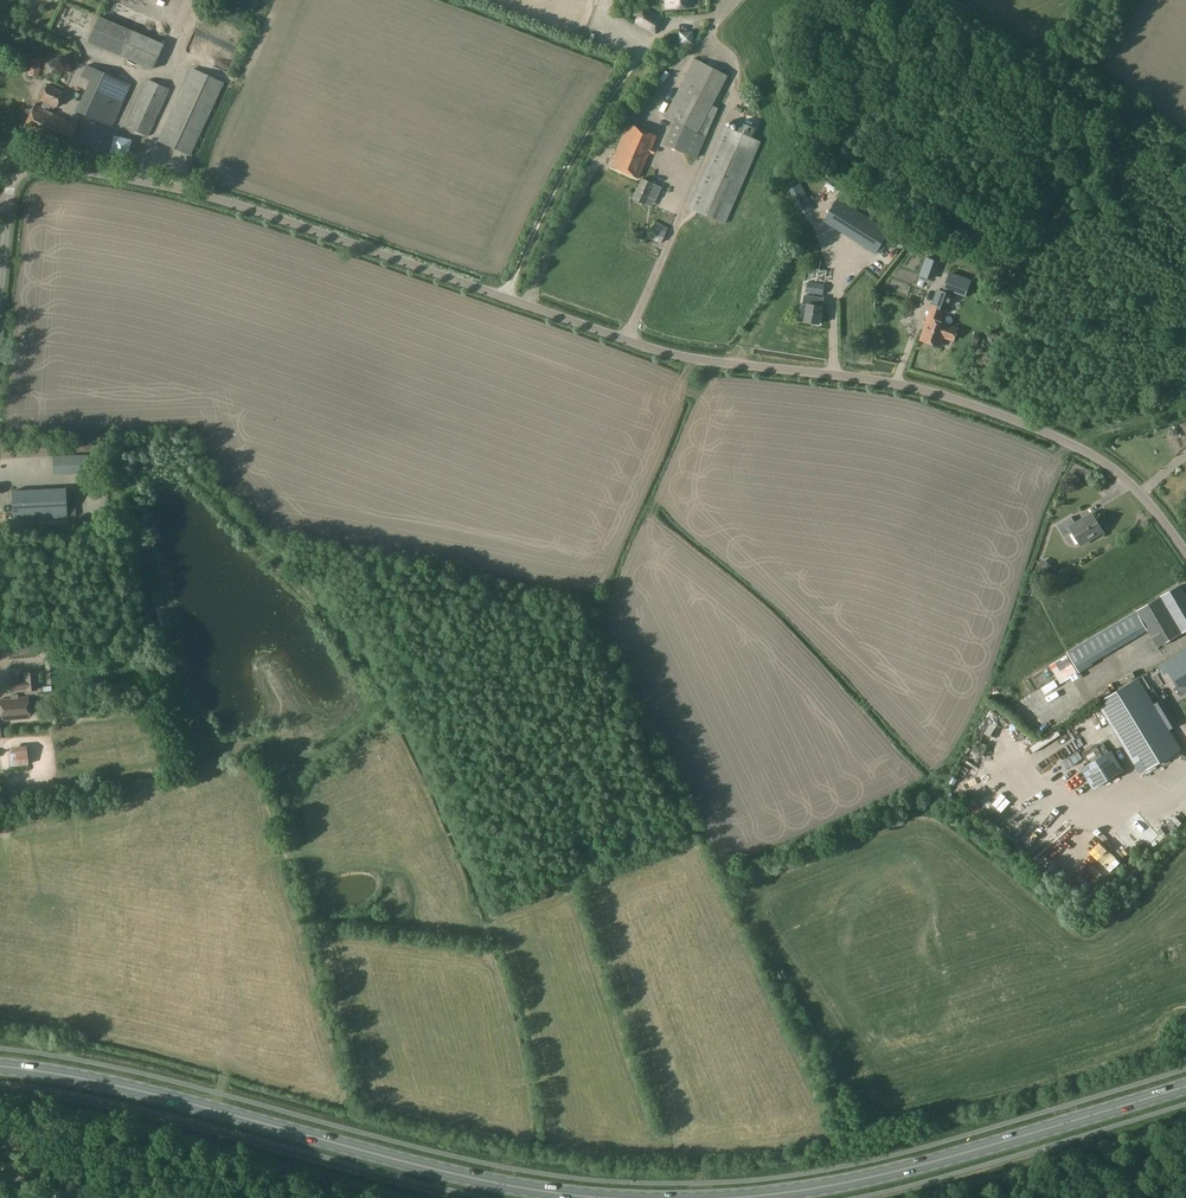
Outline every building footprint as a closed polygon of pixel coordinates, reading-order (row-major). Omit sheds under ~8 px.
[(692,0),(666,0),(667,8),(693,6),(692,0)] [(634,24),(644,30),(653,36),(663,19),(643,7),(634,24)] [(99,16),(87,42),(153,70),(164,44),(99,16)] [(10,29),(7,21),(0,24),(0,30),(1,32),(10,29)] [(16,42),(26,41),(25,32),(15,33),(16,42)] [(676,37),(680,45),(693,40),(690,32),(676,37)] [(758,47),(752,54),(767,65),(772,58),(758,47)] [(27,75),(39,75),(40,58),(27,58),(27,75)] [(697,133),(712,105),(727,75),(694,58),(663,118),(673,122),(697,133)] [(111,127),(131,84),(86,64),(81,77),(90,81),(76,111),(111,127)] [(192,67),(158,141),(190,156),(224,82),(192,67)] [(764,69),(761,74),(774,82),(777,76),(764,69)] [(757,94),(764,78),(749,71),(742,88),(757,94)] [(651,86),(658,89),(661,81),(654,78),(651,86)] [(147,79),(125,126),(148,137),(170,89),(147,79)] [(43,101),(40,107),(34,105),(21,132),(65,152),(78,125),(48,111),(50,107),(53,109),(54,107),(56,107),(63,92),(47,84),(40,100),(43,101)] [(650,91),(644,86),(635,98),(642,103),(650,91)] [(697,133),(673,122),(664,145),(696,159),(706,137),(718,108),(712,105),(697,133)] [(759,106),(757,111),(774,117),(776,112),(759,106)] [(737,131),(750,137),(753,129),(740,123),(737,131)] [(782,123),(775,124),(777,141),(784,140),(782,123)] [(656,136),(628,124),(610,166),(638,178),(656,136)] [(760,141),(750,137),(737,131),(723,125),(687,208),(725,224),(760,141)] [(114,135),(109,153),(127,157),(132,140),(114,135)] [(641,178),(632,199),(644,204),(647,197),(655,201),(661,187),(641,178)] [(789,189),(802,215),(814,210),(801,183),(789,189)] [(837,197),(823,221),(876,254),(890,231),(837,197)] [(647,237),(660,243),(668,227),(654,221),(647,237)] [(974,250),(980,236),(971,232),(966,246),(974,250)] [(926,257),(919,275),(926,278),(931,280),(933,280),(939,262),(926,257)] [(972,279),(965,276),(950,271),(944,288),(966,297),(972,279)] [(825,284),(808,281),(806,292),(824,295),(825,284)] [(934,305),(933,305),(926,325),(927,325),(921,340),(940,347),(944,336),(954,340),(958,329),(949,326),(949,325),(937,320),(941,309),(949,312),(954,295),(939,290),(934,305)] [(804,294),(803,305),(808,305),(805,321),(820,324),(822,307),(823,307),(824,297),(804,294)] [(975,333),(972,343),(977,345),(980,334),(975,333)] [(53,456),(53,475),(87,474),(86,455),(53,456)] [(13,520),(67,517),(66,488),(11,491),(13,520)] [(1093,513),(1075,524),(1071,517),(1058,525),(1065,536),(1073,532),(1081,544),(1103,531),(1093,513)] [(1036,570),(1044,576),(1052,566),(1044,560),(1036,570)] [(1161,597),(1182,632),(1185,630),(1185,596),(1180,585),(1161,597)] [(1182,632),(1161,597),(1135,612),(1146,631),(1156,648),(1182,632)] [(1135,612),(1081,643),(1092,663),(1146,631),(1135,612)] [(0,640),(0,656),(1,656),(1,654),(34,650),(32,637),(0,640)] [(1079,673),(1092,665),(1080,645),(1067,652),(1079,673)] [(1163,663),(1178,689),(1185,684),(1185,649),(1163,663)] [(9,681),(10,693),(37,690),(36,672),(24,673),(24,680),(9,681)] [(1154,703),(1138,678),(1097,703),(1141,774),(1182,749),(1170,730),(1154,703)] [(1,721),(30,718),(28,697),(18,698),(18,694),(11,695),(11,698),(0,699),(0,707),(1,721)] [(1162,698),(1154,703),(1170,730),(1178,724),(1162,698)] [(31,747),(31,754),(49,753),(48,719),(28,720),(28,723),(23,724),(24,748),(31,747)] [(966,754),(972,763),(984,755),(978,747),(966,754)] [(1111,750),(1081,769),(1092,788),(1123,769),(1111,750)] [(3,752),(4,766),(21,765),(20,751),(3,752)] [(32,773),(50,770),(48,756),(30,759),(32,773)] [(986,759),(980,765),(997,780),(1003,774),(986,759)] [(985,800),(977,808),(980,811),(989,803),(985,800)] [(992,803),(983,811),(989,817),(998,809),(992,803)] [(1072,890),(1086,900),(1095,888),(1081,878),(1072,890)]
